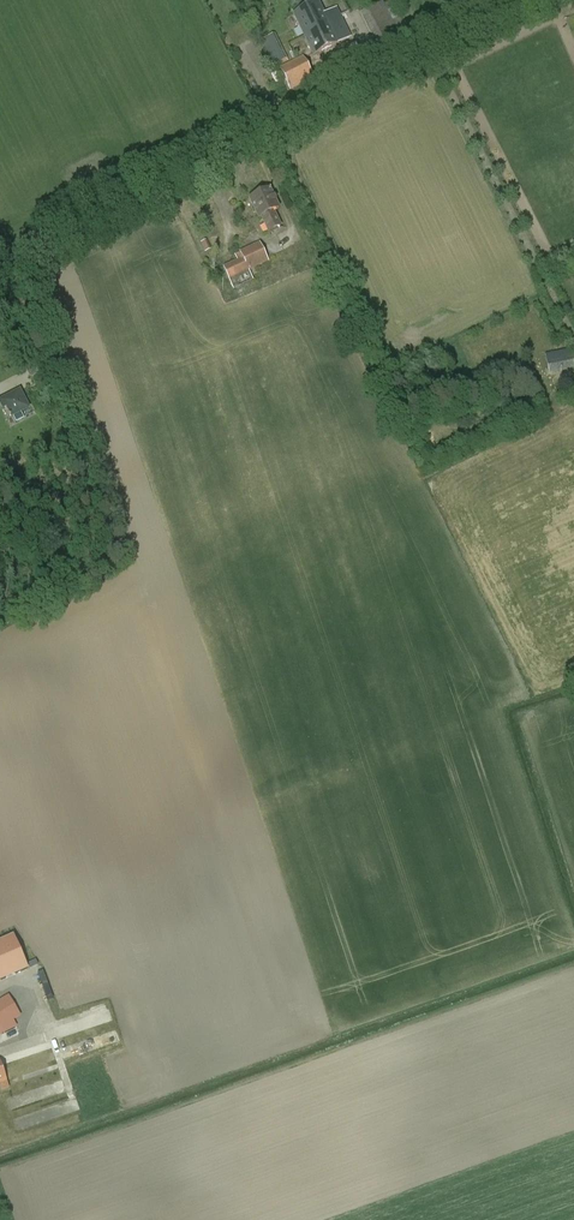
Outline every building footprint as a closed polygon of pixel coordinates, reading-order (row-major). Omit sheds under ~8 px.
[(299,27),(325,15),(319,2),(293,15),(299,27)] [(376,46),(398,35),(382,4),(361,15),(376,46)] [(337,9),(325,15),(299,27),(314,56),(351,38),(337,9)] [(261,41),(272,68),(287,62),(277,35),(261,41)] [(290,91),(314,79),(302,57),(279,69),(290,91)] [(259,219),(262,218),(270,234),(281,228),(273,212),(279,209),(269,190),(250,199),(259,219)] [(277,217),(283,230),(286,228),(280,215),(277,217)] [(249,272),(269,262),(260,243),(234,256),(237,260),(222,268),(233,290),(253,280),(249,272)] [(545,355),(549,374),(573,369),(573,368),(570,349),(545,355)] [(39,363),(27,368),(31,377),(43,372),(39,363)] [(21,412),(28,408),(20,392),(0,402),(4,408),(7,407),(12,416),(13,416),(16,423),(24,418),(21,412)] [(0,941),(0,981),(27,968),(13,936),(0,941)] [(21,1017),(9,995),(0,1001),(0,1036),(5,1033),(3,1028),(21,1017)] [(1,1092),(9,1089),(7,1082),(1,1064),(0,1061),(0,1088),(1,1092)]
